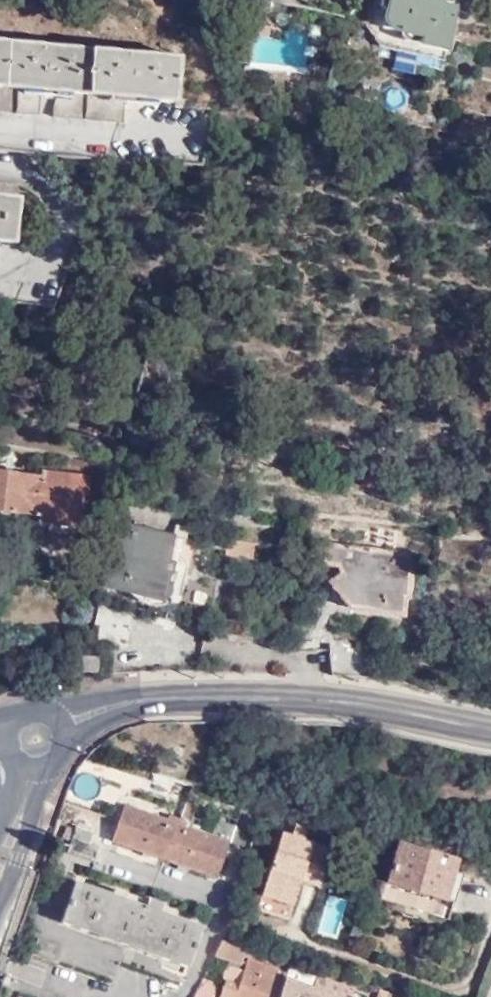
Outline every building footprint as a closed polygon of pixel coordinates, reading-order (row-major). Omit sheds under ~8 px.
[(456,0),(388,0),(377,44),(439,59),(452,6),(456,0)] [(37,116),(39,91),(46,92),(53,92),(51,118),(123,125),(126,99),(133,99),(176,103),(180,60),(0,43),(0,113),(37,116)] [(13,244),(19,201),(0,199),(0,242),(13,244)] [(43,512),(41,522),(49,523),(79,526),(81,494),(92,495),(94,473),(43,468),(42,473),(0,469),(0,508),(43,512)] [(186,579),(194,544),(118,526),(103,583),(105,583),(105,587),(119,591),(121,588),(162,598),(169,574),(186,579)] [(411,564),(412,555),(325,546),(323,564),(333,564),(332,572),(335,576),(330,581),(351,604),(380,607),(380,612),(401,614),(407,564),(411,564)] [(134,648),(141,615),(106,608),(99,641),(134,648)] [(332,648),(331,675),(360,677),(363,651),(336,642),(332,648)] [(86,657),(86,672),(103,673),(103,657),(86,657)] [(236,824),(217,818),(212,835),(187,826),(195,804),(188,801),(185,806),(176,803),(169,820),(126,804),(113,838),(218,876),(236,824)] [(86,808),(80,816),(73,835),(87,841),(98,813),(86,808)] [(326,874),(334,848),(308,839),(311,828),(298,824),(294,834),(285,831),(264,893),(295,903),(304,877),(307,867),(326,874)] [(87,841),(73,835),(67,851),(94,861),(100,845),(87,841)] [(454,869),(457,856),(400,839),(387,879),(453,900),(463,871),(454,869)] [(304,877),(322,883),(326,874),(307,867),(304,877)] [(189,967),(204,925),(61,875),(52,901),(67,907),(63,922),(189,967)] [(222,939),(217,955),(243,963),(249,947),(232,942),(222,939)] [(285,984),(277,981),(280,970),(251,960),(246,973),(241,986),(227,983),(223,996),(280,996),(285,984)] [(222,981),(227,983),(241,986),(246,973),(226,966),(222,981)] [(280,996),(336,996),(337,996),(287,978),(285,984),(280,996)]
